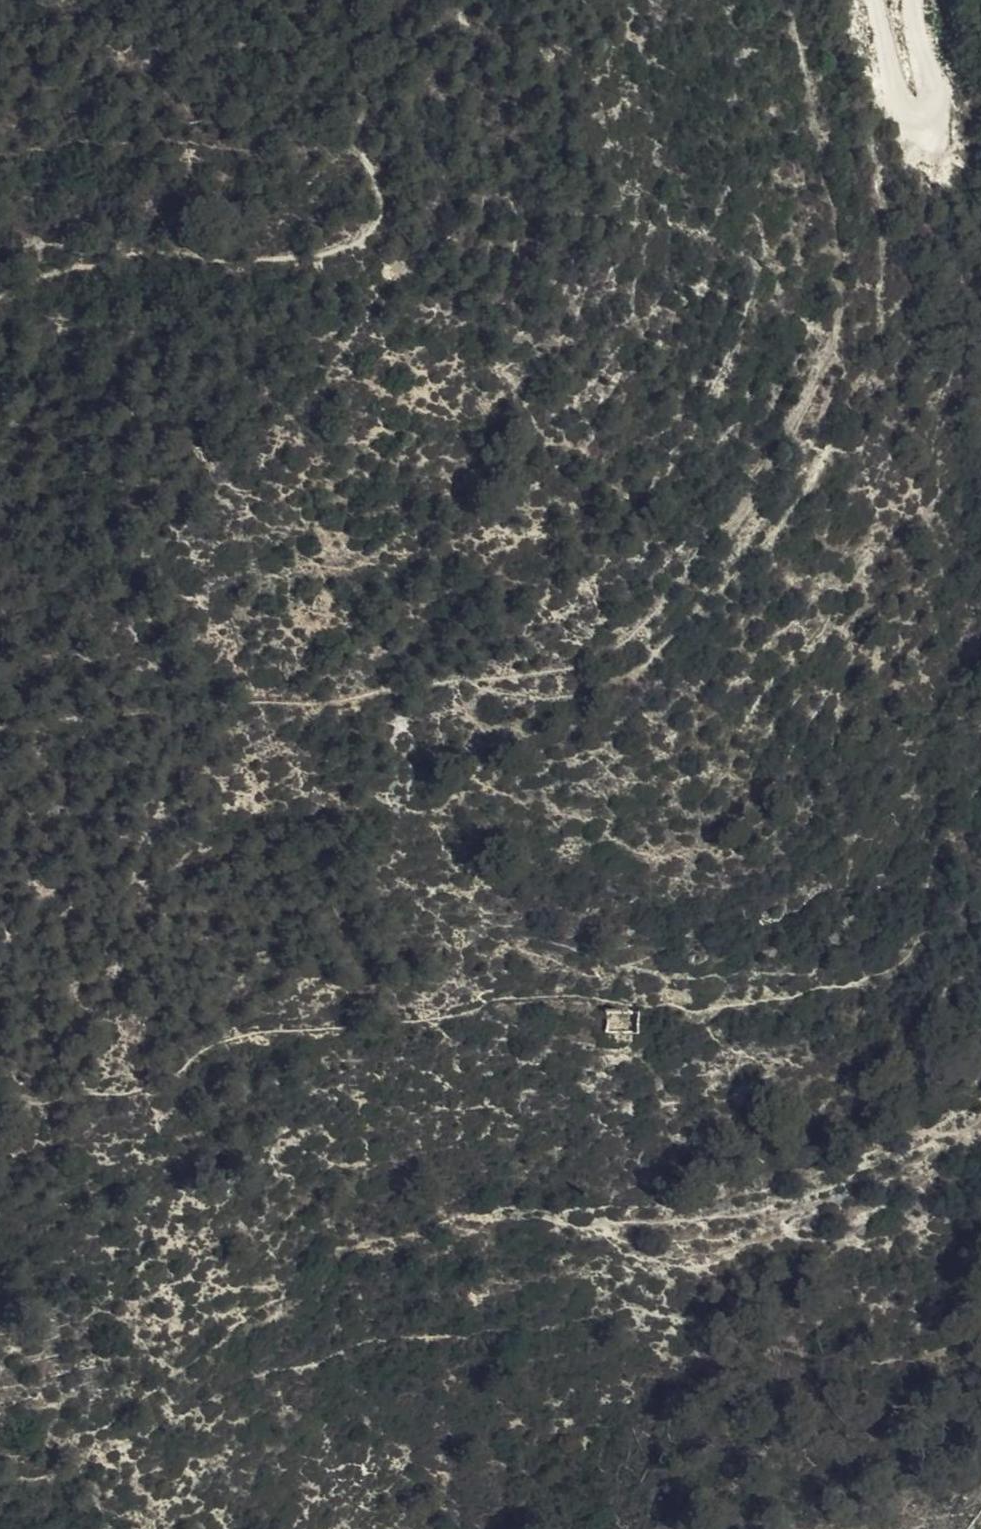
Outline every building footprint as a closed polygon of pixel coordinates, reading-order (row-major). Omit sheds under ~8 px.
[(638,1007),(603,1008),(603,1034),(638,1033),(638,1007)]
